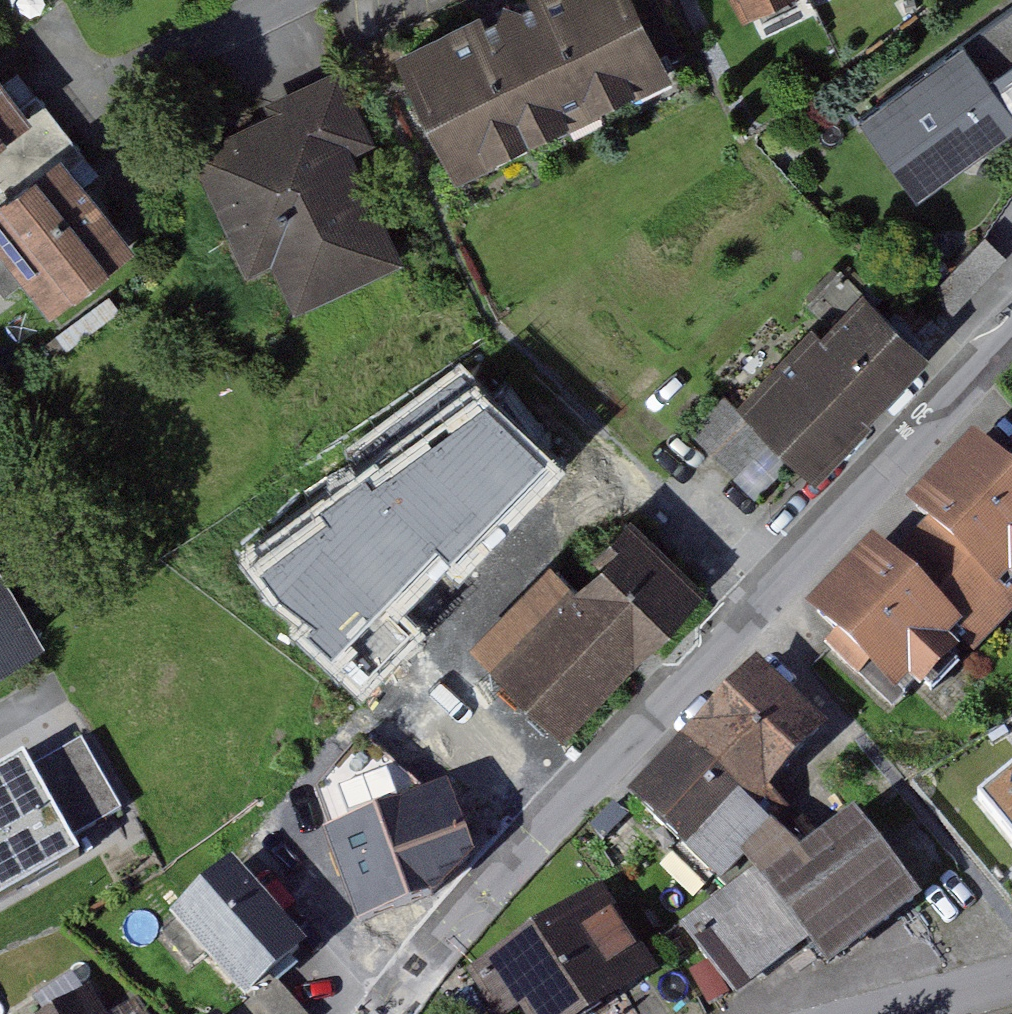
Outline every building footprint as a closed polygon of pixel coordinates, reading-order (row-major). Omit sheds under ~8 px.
[(455,169),(666,74),(633,0),(519,0),(512,3),(403,52),(455,169)] [(738,12),(764,0),(732,0),(738,12)] [(849,116),(905,194),(1004,124),(1011,134),(1011,1),(849,116)] [(274,263),(293,302),(389,255),(339,152),(365,139),(331,69),(302,83),(260,103),(265,112),(249,120),(186,151),(247,276),(274,263)] [(35,93),(0,122),(0,193),(13,209),(83,150),(58,120),(35,93)] [(46,314),(127,250),(90,203),(53,156),(0,197),(0,255),(46,314)] [(1002,257),(983,239),(933,291),(952,308),(1002,257)] [(734,400),(807,471),(823,454),(846,431),(875,401),(946,329),(908,292),(895,305),(867,278),(813,333),(806,326),(734,400)] [(565,471),(461,364),(344,448),(353,473),(235,553),(300,627),(290,637),(359,698),(423,638),(407,615),(442,577),(459,588),(565,471)] [(765,439),(722,398),(688,432),(712,454),(733,474),(765,439)] [(765,439),(733,474),(744,484),(755,494),(787,459),(765,439)] [(799,610),(886,697),(1011,572),(1011,486),(970,444),(907,507),(915,515),(924,524),(906,541),(886,562),(877,553),(867,543),(799,610)] [(519,685),(558,724),(696,587),(626,518),(564,580),(546,562),(471,636),(519,685)] [(59,650),(6,554),(0,558),(0,682),(59,650)] [(646,774),(627,795),(717,881),(738,858),(768,828),(784,811),(762,790),(818,731),(749,666),(646,774)] [(324,808),(354,928),(440,907),(480,863),(468,814),(429,782),(377,795),(366,752),(324,808)] [(11,912),(95,867),(42,769),(0,791),(0,892),(11,912)] [(982,800),(1011,837),(1011,776),(982,800)] [(768,828),(738,858),(748,874),(800,945),(819,967),(861,936),(910,898),(847,820),(795,862),(768,828)] [(169,912),(236,994),(277,960),(289,951),(222,869),(169,912)] [(800,945),(748,874),(678,925),(730,997),(747,984),(800,945)] [(485,963),(494,978),(478,988),(495,1013),(512,1002),(520,1013),(579,1013),(630,981),(644,972),(593,893),(485,963)] [(273,986),(239,1013),(297,1013),(289,1004),(273,986)] [(97,995),(63,1013),(107,1013),(97,995)]
